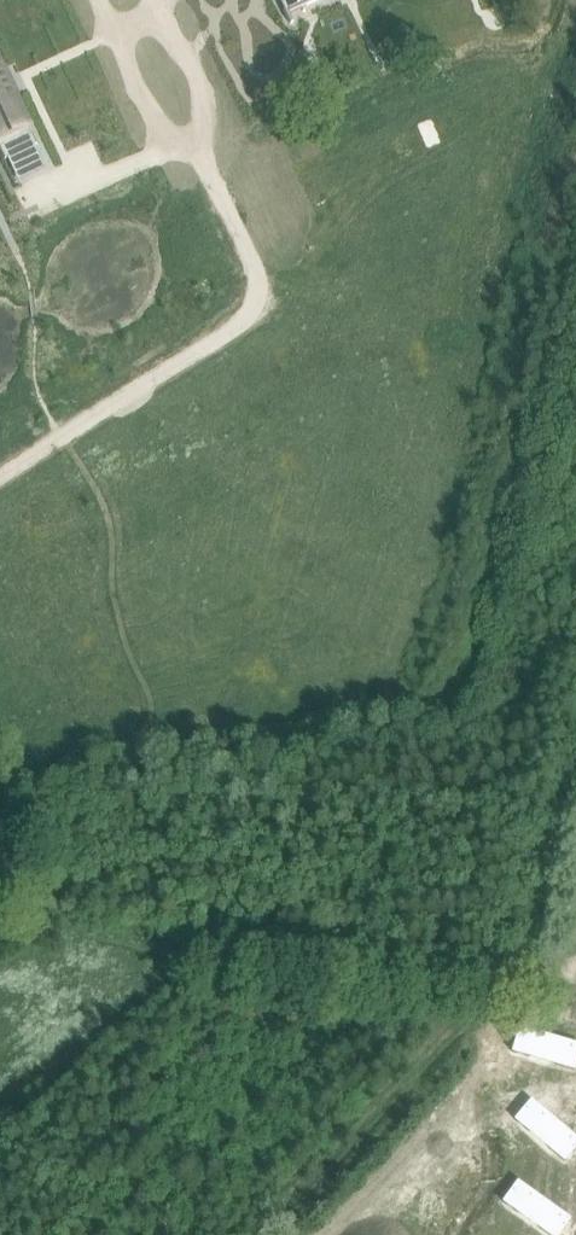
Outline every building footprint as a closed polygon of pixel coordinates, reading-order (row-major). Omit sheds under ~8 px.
[(287,15),(318,0),(279,0),(287,15)] [(5,159),(7,158),(7,157),(34,144),(35,145),(37,144),(0,66),(0,148),(5,159)] [(574,1063),(575,1056),(575,1042),(523,1029),(519,1049),(574,1063)] [(566,1155),(575,1141),(575,1137),(532,1105),(519,1121),(566,1155)] [(510,1200),(556,1234),(569,1218),(523,1184),(510,1200)]
